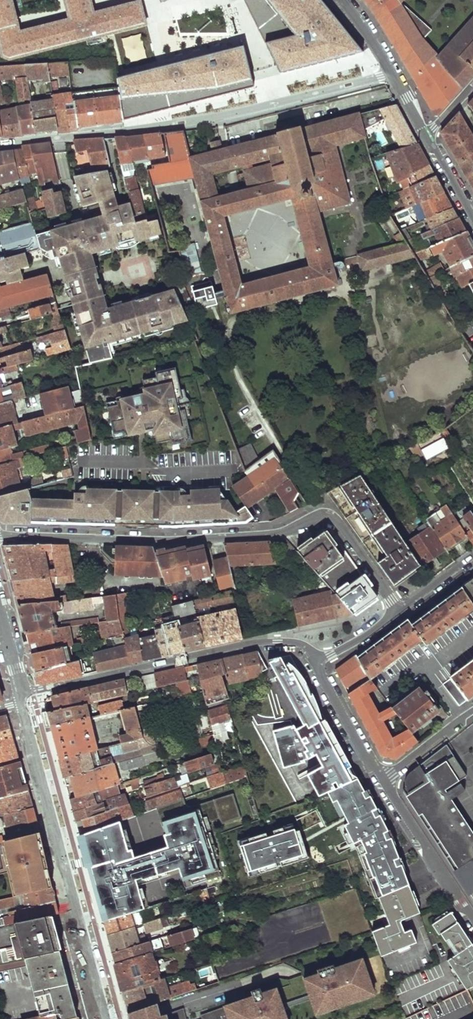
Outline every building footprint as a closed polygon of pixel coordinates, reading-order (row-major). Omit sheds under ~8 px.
[(2,57),(8,60),(146,24),(140,0),(139,0),(93,11),(90,0),(62,0),(65,11),(66,18),(19,29),(18,26),(21,26),(17,10),(14,0),(0,0),(0,51),(2,57)] [(281,73),(364,52),(322,0),(245,0),(276,64),(281,73)] [(402,6),(408,0),(364,0),(372,9),(401,58),(435,116),(438,116),(464,87),(437,53),(427,40),(402,6)] [(433,33),(402,6),(427,40),(433,33)] [(464,87),(472,77),(472,15),(437,53),(464,87)] [(117,88),(122,122),(124,122),(255,87),(252,72),(245,44),(117,77),(119,88),(117,88)] [(66,61),(46,62),(49,78),(68,76),(66,61)] [(46,62),(24,64),(27,80),(41,78),(42,84),(50,83),(49,78),(46,62)] [(15,79),(19,103),(30,102),(27,80),(24,64),(0,65),(0,79),(15,79)] [(106,124),(122,122),(117,88),(84,93),(89,126),(106,124)] [(5,114),(0,90),(0,129),(2,138),(22,135),(18,111),(5,114)] [(83,127),(89,126),(84,93),(84,92),(71,94),(73,105),(77,128),(83,127)] [(65,106),(73,105),(71,94),(52,96),(52,100),(58,131),(58,133),(64,133),(69,132),(65,106)] [(47,132),(58,131),(52,100),(31,103),(35,133),(47,132)] [(77,131),(77,128),(73,105),(65,106),(69,132),(73,132),(77,131)] [(397,105),(360,115),(364,132),(386,120),(401,149),(418,144),(405,119),(397,105)] [(441,134),(472,191),(472,140),(458,114),(450,123),(441,134)] [(183,131),(162,133),(169,160),(149,165),(150,168),(145,169),(150,189),(194,178),(230,313),(340,285),(321,209),(350,203),(335,148),(366,140),(364,132),(360,115),(304,129),(301,129),(301,128),(291,131),(278,134),(279,135),(230,147),(226,148),(220,150),(218,140),(208,143),(210,152),(189,158),(183,131)] [(143,135),(143,137),(149,159),(150,161),(166,158),(160,134),(151,134),(143,135)] [(132,138),(127,138),(133,160),(149,159),(143,137),(132,138)] [(127,138),(115,139),(123,171),(135,168),(133,160),(127,138)] [(73,141),(77,155),(88,155),(91,168),(110,165),(105,139),(89,140),(73,141)] [(41,144),(32,145),(38,170),(42,184),(47,183),(47,177),(52,176),(54,182),(59,181),(50,143),(41,144)] [(397,182),(412,176),(416,185),(436,177),(418,144),(401,149),(388,153),(397,182)] [(22,146),(23,150),(29,172),(38,170),(32,145),(27,146),(22,146)] [(18,151),(14,151),(22,182),(22,185),(32,183),(29,172),(23,150),(18,151)] [(22,182),(14,151),(0,153),(0,188),(22,182)] [(57,229),(37,234),(40,247),(43,256),(56,264),(62,262),(64,270),(68,286),(72,299),(76,313),(82,334),(91,364),(119,357),(118,353),(115,344),(135,338),(146,334),(159,331),(165,329),(175,326),(191,321),(185,309),(182,300),(178,289),(159,295),(136,302),(127,305),(116,308),(109,310),(94,258),(101,256),(111,253),(121,250),(144,243),(163,238),(158,219),(150,221),(150,220),(136,223),(133,214),(131,206),(119,209),(107,169),(78,175),(81,185),(77,186),(81,201),(87,221),(84,221),(74,224),(67,226),(57,229)] [(125,179),(128,192),(138,190),(135,177),(125,179)] [(406,209),(416,205),(445,193),(436,177),(416,185),(410,188),(409,189),(404,191),(399,193),(406,209)] [(77,186),(76,183),(72,184),(77,202),(81,201),(77,186)] [(47,188),(43,189),(49,216),(66,212),(61,194),(52,195),(51,189),(47,189),(47,188)] [(128,192),(131,206),(133,214),(143,212),(138,190),(128,192)] [(27,202),(26,199),(24,193),(0,199),(0,210),(27,202)] [(454,209),(445,193),(416,205),(423,222),(425,221),(454,209)] [(28,205),(37,203),(36,197),(26,199),(27,202),(28,205)] [(154,204),(146,206),(149,217),(157,215),(154,204)] [(459,219),(454,209),(425,221),(429,231),(459,219)] [(428,238),(432,246),(467,233),(459,219),(429,231),(419,235),(423,241),(428,238)] [(32,220),(0,230),(0,239),(5,256),(27,250),(40,247),(37,234),(32,220)] [(413,238),(407,228),(400,231),(405,238),(406,241),(413,238)] [(399,240),(405,238),(400,231),(399,229),(394,230),(399,240)] [(446,250),(454,267),(472,258),(472,245),(467,233),(432,246),(435,254),(446,250)] [(359,251),(364,267),(414,254),(406,241),(405,238),(399,240),(359,251)] [(414,254),(420,251),(413,238),(406,241),(414,254)] [(145,248),(144,243),(121,250),(122,254),(145,248)] [(420,251),(414,254),(418,260),(432,255),(429,248),(420,251)] [(1,287),(0,282),(8,279),(9,285),(21,281),(18,270),(32,265),(27,250),(5,256),(0,258),(0,288),(1,287)] [(454,267),(453,268),(457,275),(472,268),(472,258),(454,267)] [(441,273),(446,271),(442,262),(423,270),(427,276),(433,273),(434,275),(440,272),(441,273)] [(457,275),(463,285),(470,283),(472,281),(472,268),(457,275)] [(5,318),(17,314),(15,306),(55,294),(48,273),(21,281),(9,285),(1,287),(0,288),(0,319),(5,318)] [(211,281),(191,286),(197,309),(217,304),(211,281)] [(432,285),(439,295),(446,292),(448,291),(443,281),(432,285)] [(182,283),(177,285),(178,289),(182,300),(188,298),(182,283)] [(72,299),(68,286),(63,287),(67,301),(72,299)] [(159,295),(157,291),(134,298),(136,302),(159,295)] [(446,292),(439,295),(453,317),(460,314),(446,292)] [(29,310),(32,319),(51,313),(52,313),(50,304),(29,310)] [(52,313),(51,313),(57,332),(66,329),(60,311),(52,313)] [(82,334),(76,313),(71,314),(77,336),(82,334)] [(69,340),(66,329),(57,332),(38,337),(39,343),(51,341),(52,344),(69,340)] [(118,353),(122,352),(121,346),(136,342),(135,338),(115,344),(118,353)] [(72,351),(69,340),(52,344),(6,358),(9,367),(20,364),(31,361),(53,355),(57,355),(72,351)] [(25,365),(31,363),(31,361),(20,364),(21,370),(26,368),(25,365)] [(22,372),(21,370),(20,364),(9,367),(0,370),(0,377),(22,372)] [(118,404),(107,406),(114,434),(123,432),(124,435),(153,429),(156,444),(170,440),(171,446),(192,441),(184,409),(177,411),(175,401),(182,399),(175,368),(156,373),(156,376),(142,380),(146,394),(117,401),(118,404)] [(15,386),(13,381),(0,384),(0,389),(15,386)] [(12,402),(29,398),(25,383),(15,386),(0,389),(0,406),(12,402)] [(80,389),(71,392),(70,387),(40,395),(45,417),(46,417),(84,407),(80,389)] [(18,424),(12,402),(0,406),(0,429),(18,424)] [(75,420),(78,430),(88,427),(84,407),(46,417),(45,417),(18,424),(0,429),(0,451),(16,446),(19,446),(15,431),(24,429),(26,434),(75,420)] [(78,430),(82,443),(91,440),(88,427),(78,430)] [(445,430),(408,450),(414,460),(441,446),(451,440),(445,430)] [(236,447),(245,471),(257,462),(250,444),(236,447)] [(17,449),(16,446),(0,451),(0,465),(25,458),(44,453),(42,447),(21,453),(22,454),(13,457),(11,450),(17,449)] [(70,456),(68,447),(60,449),(62,458),(70,456)] [(230,482),(245,507),(246,508),(275,489),(290,512),(298,508),(294,501),(299,493),(274,450),(257,462),(245,471),(230,482)] [(16,467),(23,466),(23,464),(26,463),(25,458),(0,465),(0,496),(28,488),(29,488),(28,482),(21,484),(16,467)] [(71,469),(61,470),(62,478),(72,477),(71,469)] [(358,477),(357,477),(329,492),(394,586),(420,566),(358,477)] [(111,526),(157,527),(171,528),(229,524),(246,523),(252,519),(246,508),(245,507),(236,511),(228,500),(221,501),(220,488),(190,490),(191,495),(180,496),(180,491),(174,492),(86,489),(86,494),(80,493),(75,493),(74,500),(36,499),(34,500),(32,500),(28,488),(0,496),(0,520),(5,523),(36,524),(86,526),(111,526)] [(430,530),(444,551),(459,542),(466,538),(460,531),(456,525),(444,507),(435,513),(441,523),(439,525),(433,516),(424,522),(426,524),(430,530)] [(460,522),(456,525),(460,531),(466,527),(472,537),(472,523),(463,509),(455,514),(460,522)] [(443,552),(428,531),(430,530),(426,524),(415,531),(419,536),(407,544),(422,565),(436,557),(443,552)] [(472,549),(472,537),(466,527),(460,531),(466,538),(472,549)] [(334,535),(326,531),(304,546),(297,551),(308,564),(324,583),(335,595),(352,615),(377,596),(334,535)] [(276,544),(283,556),(295,549),(286,538),(276,544)] [(273,564),(269,541),(247,543),(252,564),(273,564)] [(247,543),(225,544),(229,560),(230,565),(252,564),(247,543)] [(9,562),(13,580),(49,577),(48,570),(44,550),(55,550),(54,544),(42,544),(4,545),(9,562)] [(64,584),(72,581),(66,544),(54,544),(55,550),(57,560),(60,576),(49,577),(13,580),(17,592),(20,603),(63,602),(73,600),(72,597),(65,598),(65,597),(54,598),(52,585),(64,584)] [(177,551),(157,555),(164,577),(166,583),(186,578),(186,574),(193,573),(194,577),(211,573),(204,545),(187,547),(188,557),(180,559),(178,548),(176,548),(177,551)] [(114,546),(114,576),(164,577),(157,555),(155,549),(155,548),(154,546),(114,546)] [(187,547),(178,548),(180,559),(188,557),(187,547)] [(53,561),(54,570),(48,570),(49,577),(60,576),(57,560),(53,561)] [(230,565),(229,560),(215,563),(221,589),(235,586),(230,565)] [(303,568),(320,587),(324,583),(308,564),(303,568)] [(466,584),(462,587),(472,604),(472,577),(466,584)] [(369,680),(421,641),(426,648),(472,612),(472,604),(462,587),(449,596),(410,626),(406,620),(380,640),(357,658),(363,672),(366,675),(369,679),(369,680)] [(197,611),(234,602),(231,590),(194,598),(197,611)] [(125,620),(122,601),(131,599),(130,592),(117,594),(121,618),(125,635),(132,663),(138,663),(144,662),(140,638),(139,636),(130,638),(125,620)] [(107,620),(121,618),(117,594),(103,596),(107,620)] [(330,594),(290,603),(297,627),(335,619),(331,596),(330,594)] [(335,619),(352,615),(335,595),(331,596),(335,619)] [(89,605),(93,604),(92,598),(73,600),(63,602),(20,603),(24,618),(27,632),(69,626),(75,625),(97,622),(97,616),(61,622),(61,623),(54,624),(51,614),(51,609),(59,609),(58,607),(62,607),(62,609),(72,608),(72,611),(90,609),(89,605)] [(194,598),(172,604),(177,619),(198,615),(197,611),(194,598)] [(223,644),(242,640),(236,611),(198,618),(199,623),(205,648),(223,644)] [(90,638),(88,639),(88,641),(90,641),(125,635),(121,618),(107,620),(102,621),(105,635),(100,635),(90,637),(90,638)] [(97,622),(75,625),(76,631),(100,627),(99,622),(97,622)] [(195,650),(205,648),(199,623),(179,626),(185,652),(195,650)] [(179,654),(185,652),(179,626),(178,624),(166,628),(167,633),(173,655),(179,654)] [(29,637),(30,643),(71,635),(69,626),(27,632),(29,637)] [(168,656),(173,655),(167,633),(157,635),(158,641),(163,657),(168,656)] [(73,644),(71,635),(30,643),(31,648),(33,652),(65,646),(73,644)] [(115,667),(132,663),(125,635),(90,641),(93,650),(114,646),(115,652),(94,656),(98,671),(115,667)] [(148,643),(146,636),(140,638),(144,662),(153,660),(163,657),(158,641),(148,643)] [(77,651),(89,649),(87,642),(76,644),(77,651)] [(35,661),(37,670),(69,663),(65,646),(33,652),(35,661)] [(243,654),(249,678),(263,674),(262,671),(261,667),(260,661),(257,651),(243,654)] [(226,671),(229,683),(249,678),(243,654),(221,659),(218,660),(222,672),(226,671)] [(306,774),(318,796),(328,791),(354,779),(348,767),(351,765),(290,654),(279,656),(274,657),(275,659),(269,661),(304,724),(296,729),(294,724),(273,729),(282,767),(304,761),(303,759),(307,758),(315,754),(321,766),(306,774)] [(335,670),(344,687),(362,675),(363,677),(366,675),(363,672),(357,658),(355,654),(346,662),(335,670)] [(197,664),(206,703),(229,696),(222,672),(218,660),(206,662),(197,664)] [(461,707),(472,698),(472,660),(469,663),(470,666),(445,684),(461,707)] [(155,674),(157,687),(179,681),(188,679),(187,672),(193,671),(193,665),(155,674)] [(137,678),(139,691),(157,687),(155,674),(140,677),(137,678)] [(188,679),(190,693),(198,691),(195,678),(188,679)] [(88,689),(90,703),(134,692),(131,682),(132,682),(132,679),(88,689)] [(179,681),(181,695),(190,693),(188,679),(179,681)] [(396,713),(379,725),(374,718),(381,713),(382,715),(386,712),(385,710),(391,706),(390,705),(369,680),(369,679),(347,693),(357,713),(364,724),(380,752),(395,756),(398,755),(398,756),(404,751),(418,741),(412,733),(396,713)] [(46,705),(48,713),(88,703),(90,703),(88,689),(87,687),(78,689),(52,695),(54,703),(46,705)] [(420,687),(392,708),(396,713),(412,733),(438,711),(438,710),(439,709),(435,704),(437,702),(429,693),(426,695),(420,687)] [(98,706),(100,716),(120,711),(122,710),(124,710),(122,701),(98,706)] [(50,721),(52,728),(91,718),(88,703),(48,713),(50,721)] [(217,743),(222,764),(230,761),(228,749),(239,746),(228,705),(208,710),(214,734),(217,743)] [(142,737),(134,707),(124,710),(122,710),(128,734),(126,734),(120,736),(122,743),(142,737)] [(128,734),(122,710),(120,711),(126,734),(128,734)] [(10,728),(8,721),(7,716),(0,718),(0,731),(10,728)] [(56,744),(60,760),(95,750),(99,749),(91,718),(52,728),(56,744)] [(10,728),(0,731),(0,765),(19,759),(15,743),(10,728)] [(217,743),(214,734),(199,738),(202,747),(217,743)] [(104,748),(106,755),(122,751),(119,743),(104,748)] [(445,789),(467,775),(447,744),(442,747),(444,750),(432,758),(431,756),(419,765),(423,771),(417,775),(414,770),(410,772),(409,773),(407,776),(406,778),(405,779),(405,781),(405,786),(405,788),(406,790),(407,792),(421,814),(419,815),(428,830),(431,828),(434,833),(433,834),(432,835),(452,866),(455,864),(458,870),(464,866),(471,877),(472,880),(472,832),(452,799),(447,791),(445,789)] [(63,769),(65,778),(72,776),(114,763),(121,761),(131,758),(146,754),(144,747),(138,748),(138,750),(98,762),(95,750),(60,760),(63,769)] [(444,750),(442,747),(431,756),(432,758),(444,750)] [(146,754),(131,758),(121,761),(123,768),(127,770),(134,768),(163,759),(160,750),(146,754)] [(184,762),(187,773),(213,764),(209,754),(184,762)] [(29,790),(24,775),(19,759),(0,765),(0,799),(29,790)] [(72,776),(78,796),(119,784),(114,763),(72,776)] [(248,778),(245,765),(224,772),(227,785),(248,778)] [(423,771),(419,765),(414,770),(417,775),(423,771)] [(224,772),(218,774),(207,778),(212,790),(227,785),(224,772)] [(145,784),(145,787),(148,786),(159,782),(158,776),(147,780),(147,784),(145,784)] [(177,785),(188,783),(187,776),(176,778),(177,785)] [(349,821),(345,824),(357,849),(375,895),(409,884),(391,835),(366,788),(361,776),(354,779),(328,791),(341,814),(345,813),(349,821)] [(72,806),(74,812),(104,802),(103,801),(102,798),(105,798),(107,798),(121,793),(119,788),(125,786),(127,790),(140,786),(140,777),(119,784),(78,796),(71,799),(72,806)] [(148,786),(151,797),(177,788),(173,777),(159,782),(148,786)] [(461,782),(447,791),(452,799),(466,790),(461,782)] [(4,816),(33,807),(30,798),(29,790),(0,799),(0,807),(2,812),(0,812),(0,817),(4,816)] [(141,805),(143,814),(158,808),(185,799),(183,791),(141,805)] [(124,861),(112,824),(80,835),(84,849),(87,862),(96,895),(103,922),(136,911),(145,909),(137,884),(140,883),(182,869),(186,882),(199,878),(201,884),(224,876),(207,824),(222,819),(224,825),(243,818),(234,793),(189,809),(185,799),(158,808),(170,846),(133,858),(124,861)] [(75,817),(77,822),(83,820),(131,803),(130,801),(128,796),(110,801),(110,804),(105,806),(104,802),(74,812),(75,817)] [(80,835),(112,824),(121,821),(133,817),(135,816),(131,803),(83,820),(83,823),(77,825),(78,829),(80,835)] [(4,816),(10,840),(39,832),(36,818),(33,807),(4,816)] [(124,861),(133,858),(121,821),(112,824),(124,861)] [(302,852),(294,827),(243,845),(251,870),(302,852)] [(13,857),(5,859),(15,897),(53,888),(47,863),(42,841),(43,841),(40,832),(39,832),(10,840),(4,842),(7,852),(11,851),(13,857)] [(7,852),(3,853),(5,859),(13,857),(11,851),(7,852)] [(464,866),(458,870),(455,864),(452,866),(465,881),(472,889),(472,890),(472,880),(471,877),(464,866)] [(199,878),(186,882),(188,888),(201,884),(199,878)] [(148,908),(140,883),(137,884),(145,909),(148,908)] [(389,923),(373,929),(382,953),(398,947),(410,943),(417,940),(412,927),(405,930),(401,919),(420,912),(409,884),(379,894),(389,923)] [(25,903),(26,908),(56,901),(54,894),(53,888),(15,897),(0,900),(0,909),(25,903)] [(201,890),(206,904),(212,902),(207,888),(201,890)] [(16,911),(19,922),(51,915),(59,913),(57,906),(56,901),(26,908),(16,911)] [(9,912),(13,911),(16,911),(26,908),(25,903),(0,909),(0,914),(9,912)] [(432,917),(435,921),(448,912),(446,908),(432,917)] [(105,929),(107,936),(135,928),(131,919),(138,916),(136,911),(103,922),(105,929)] [(431,923),(438,935),(440,933),(444,931),(458,953),(454,955),(447,960),(466,990),(472,988),(472,944),(450,911),(448,912),(435,921),(431,923)] [(25,959),(60,950),(56,933),(53,921),(51,915),(19,922),(16,923),(18,929),(19,934),(11,936),(13,946),(0,949),(0,964),(25,959)] [(144,925),(146,933),(169,926),(167,917),(144,925)] [(111,953),(139,944),(135,928),(107,936),(109,945),(111,953)] [(113,958),(114,964),(149,953),(162,948),(161,942),(170,939),(172,945),(190,939),(188,928),(139,944),(111,953),(113,958)] [(458,953),(444,931),(440,933),(454,955),(458,953)] [(25,959),(25,962),(26,966),(38,1017),(56,1013),(58,1018),(69,1018),(77,1017),(69,987),(61,953),(60,950),(25,959)] [(118,979),(122,993),(159,981),(156,973),(157,970),(155,962),(152,961),(149,953),(114,964),(118,979)] [(204,1014),(205,1018),(290,1018),(286,1008),(314,998),(319,1013),(377,992),(365,958),(338,968),(336,963),(320,968),(321,973),(307,978),(312,994),(285,1003),(279,987),(265,992),(263,987),(254,990),(256,997),(228,1006),(204,1014)] [(125,1003),(128,1014),(158,1004),(170,999),(163,979),(159,981),(122,993),(125,1003)] [(175,992),(176,997),(193,991),(190,983),(175,987),(176,991),(175,992)] [(185,1008),(162,1016),(160,1011),(159,1008),(158,1004),(128,1014),(129,1017),(129,1018),(189,1018),(185,1008)] [(405,1018),(402,1007),(394,1011),(397,1018),(403,1018),(405,1018)]
